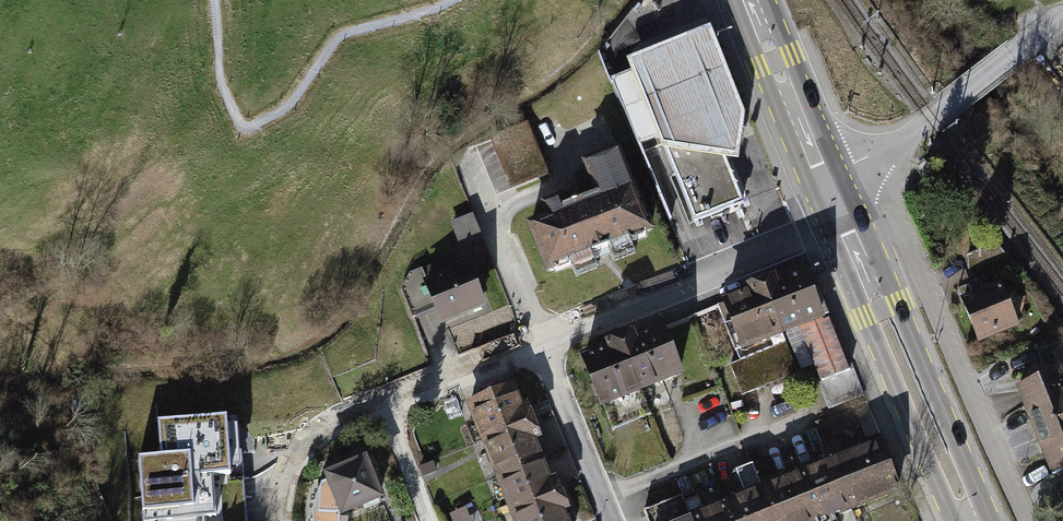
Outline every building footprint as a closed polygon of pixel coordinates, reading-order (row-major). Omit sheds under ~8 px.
[(659,137),(694,222),(743,201),(725,158),(738,159),(745,108),(711,25),(627,59),(631,70),(611,79),(637,145),(659,137)] [(534,125),(498,138),(518,193),(554,179),(534,125)] [(530,225),(548,270),(651,229),(618,150),(584,163),(597,195),(563,208),(559,198),(543,205),(549,217),(530,225)] [(454,224),(464,248),(483,240),(473,216),(454,224)] [(978,340),(1016,325),(1001,287),(996,275),(1015,268),(996,243),(968,255),(978,281),(966,286),(971,299),(963,302),(978,340)] [(478,261),(434,279),(452,321),(495,303),(478,261)] [(802,262),(761,280),(780,332),(797,324),(824,313),(802,262)] [(740,348),(780,332),(761,280),(719,297),(740,348)] [(824,313),(797,324),(820,379),(847,367),(824,313)] [(657,320),(617,335),(637,387),(677,372),(657,320)] [(667,328),(673,345),(694,338),(688,321),(667,328)] [(637,387),(617,335),(577,350),(597,402),(637,387)] [(1053,474),(1062,470),(1062,379),(1060,371),(1018,388),(1053,474)] [(481,438),(528,418),(513,381),(465,400),(481,438)] [(164,455),(141,457),(146,520),(217,514),(214,475),(233,473),(228,416),(161,422),(164,455)] [(528,418),(481,438),(495,474),(543,454),(528,418)] [(878,435),(827,455),(848,509),(899,489),(878,435)] [(350,467),(367,520),(371,520),(414,507),(397,453),(350,467)] [(543,454),(495,474),(511,510),(558,491),(543,454)] [(791,469),(812,520),(817,520),(848,509),(827,455),(791,469)] [(791,469),(755,483),(770,520),(812,520),(791,469)] [(755,483),(719,497),(729,520),(770,520),(755,483)] [(511,510),(515,520),(571,520),(558,491),(511,510)] [(719,497),(683,511),(687,520),(729,520),(719,497)] [(683,511),(659,520),(687,520),(683,511)]
